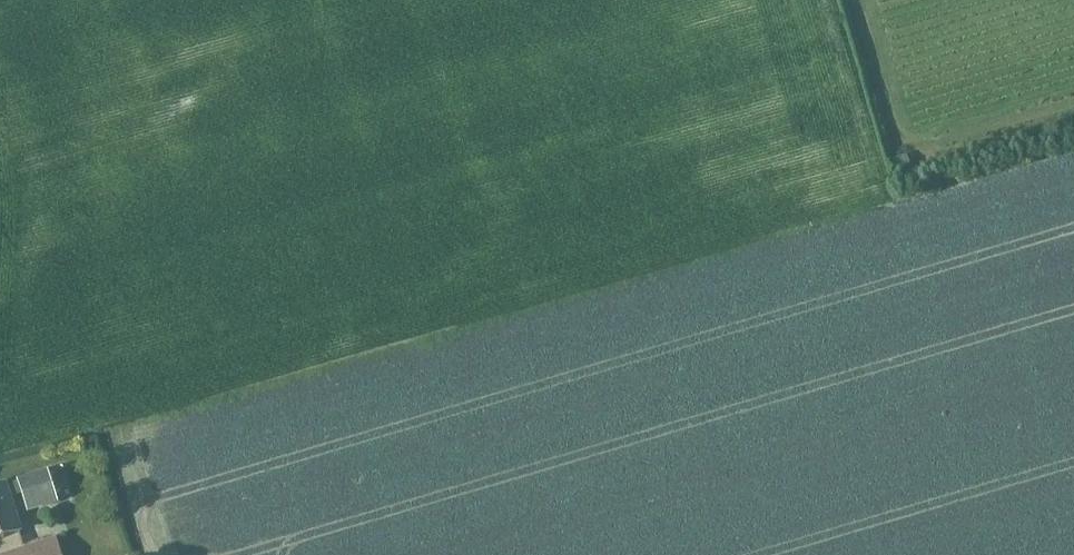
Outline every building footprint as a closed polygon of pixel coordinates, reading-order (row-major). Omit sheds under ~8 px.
[(48,471),(18,480),(3,485),(2,480),(0,481),(0,532),(17,527),(8,498),(22,493),(27,510),(57,501),(48,471)] [(56,538),(3,554),(61,554),(56,538)]
